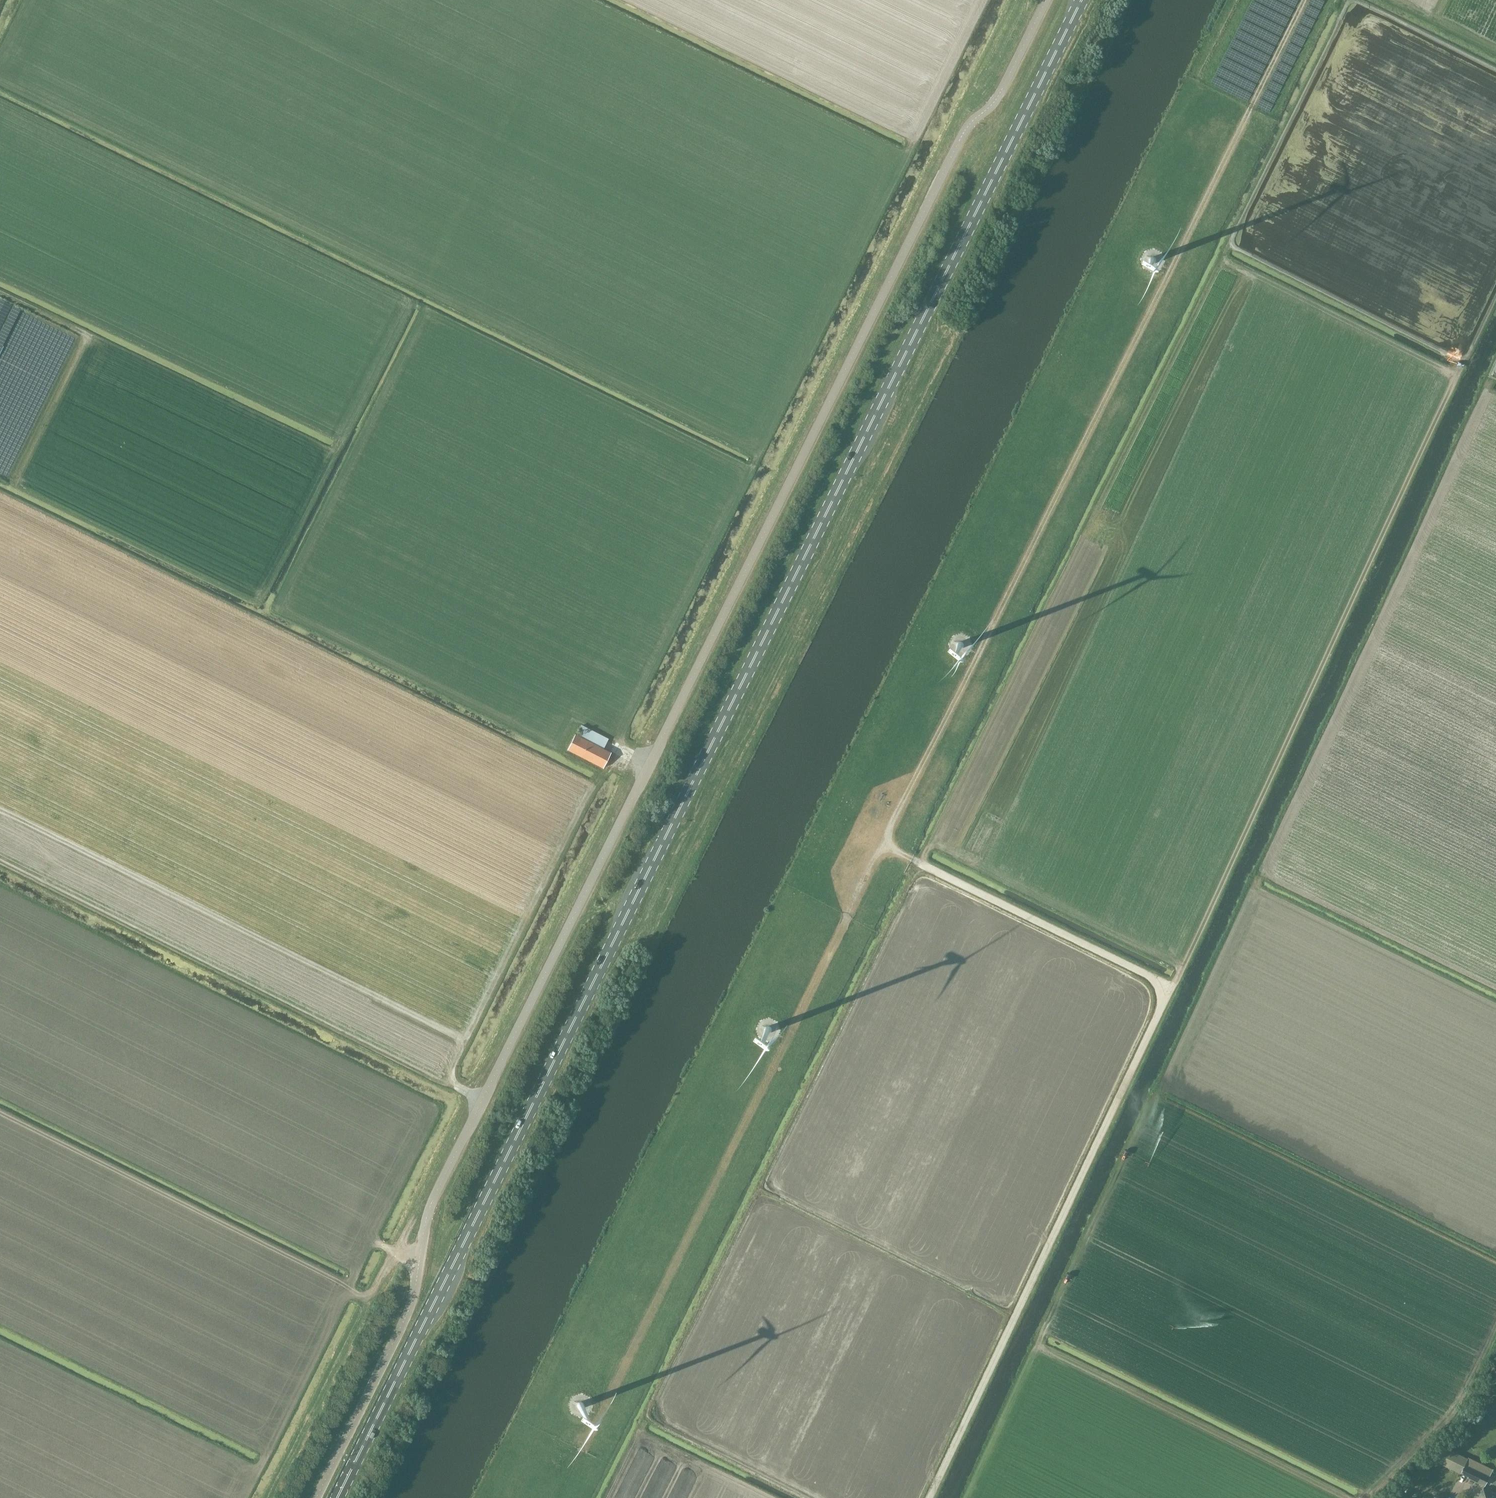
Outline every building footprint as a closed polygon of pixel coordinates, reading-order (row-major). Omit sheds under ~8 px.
[(1152,257),(1151,257),(1150,257),(1149,257),(1149,258),(1148,258),(1148,259),(1147,259),(1147,260),(1147,261),(1147,262),(1148,263),(1148,264),(1149,264),(1149,265),(1150,265),(1151,265),(1152,265),(1153,265),(1154,265),(1154,264),(1155,264),(1155,263),(1156,262),(1156,261),(1156,260),(1155,259),(1155,258),(1154,258),(1154,257),(1153,257),(1152,257)] [(961,641),(960,641),(960,642),(959,642),(958,642),(958,643),(957,644),(957,645),(957,646),(957,647),(957,648),(958,648),(958,649),(959,649),(959,650),(960,650),(961,650),(962,650),(963,650),(963,649),(964,649),(965,648),(965,647),(965,646),(965,645),(965,644),(965,643),(964,643),(964,642),(963,642),(962,641),(961,641)] [(603,749),(608,738),(581,724),(576,734),(575,734),(575,735),(567,750),(603,768),(610,752),(603,749)] [(770,1026),(769,1026),(768,1026),(767,1026),(767,1027),(766,1027),(766,1028),(765,1028),(765,1029),(765,1030),(764,1030),(764,1031),(765,1031),(765,1032),(765,1033),(766,1033),(766,1034),(767,1034),(767,1035),(768,1035),(769,1035),(770,1035),(771,1034),(772,1034),(772,1033),(773,1033),(773,1032),(773,1031),(773,1030),(773,1029),(773,1028),(772,1028),(772,1027),(771,1027),(770,1026)] [(581,1402),(580,1402),(579,1402),(579,1403),(578,1403),(578,1404),(577,1404),(577,1405),(577,1406),(577,1407),(577,1408),(577,1409),(578,1409),(578,1410),(579,1410),(580,1410),(580,1411),(581,1411),(582,1411),(582,1410),(583,1410),(584,1410),(584,1409),(585,1409),(585,1408),(585,1407),(585,1406),(585,1405),(585,1404),(584,1404),(584,1403),(583,1403),(583,1402),(582,1402),(581,1402)] [(1439,1444),(1434,1454),(1431,1460),(1460,1474),(1461,1474),(1468,1477),(1468,1478),(1485,1487),(1489,1476),(1488,1476),(1493,1469),(1439,1444)] [(1483,1488),(1478,1497),(1495,1497),(1495,1494),(1483,1488)]
